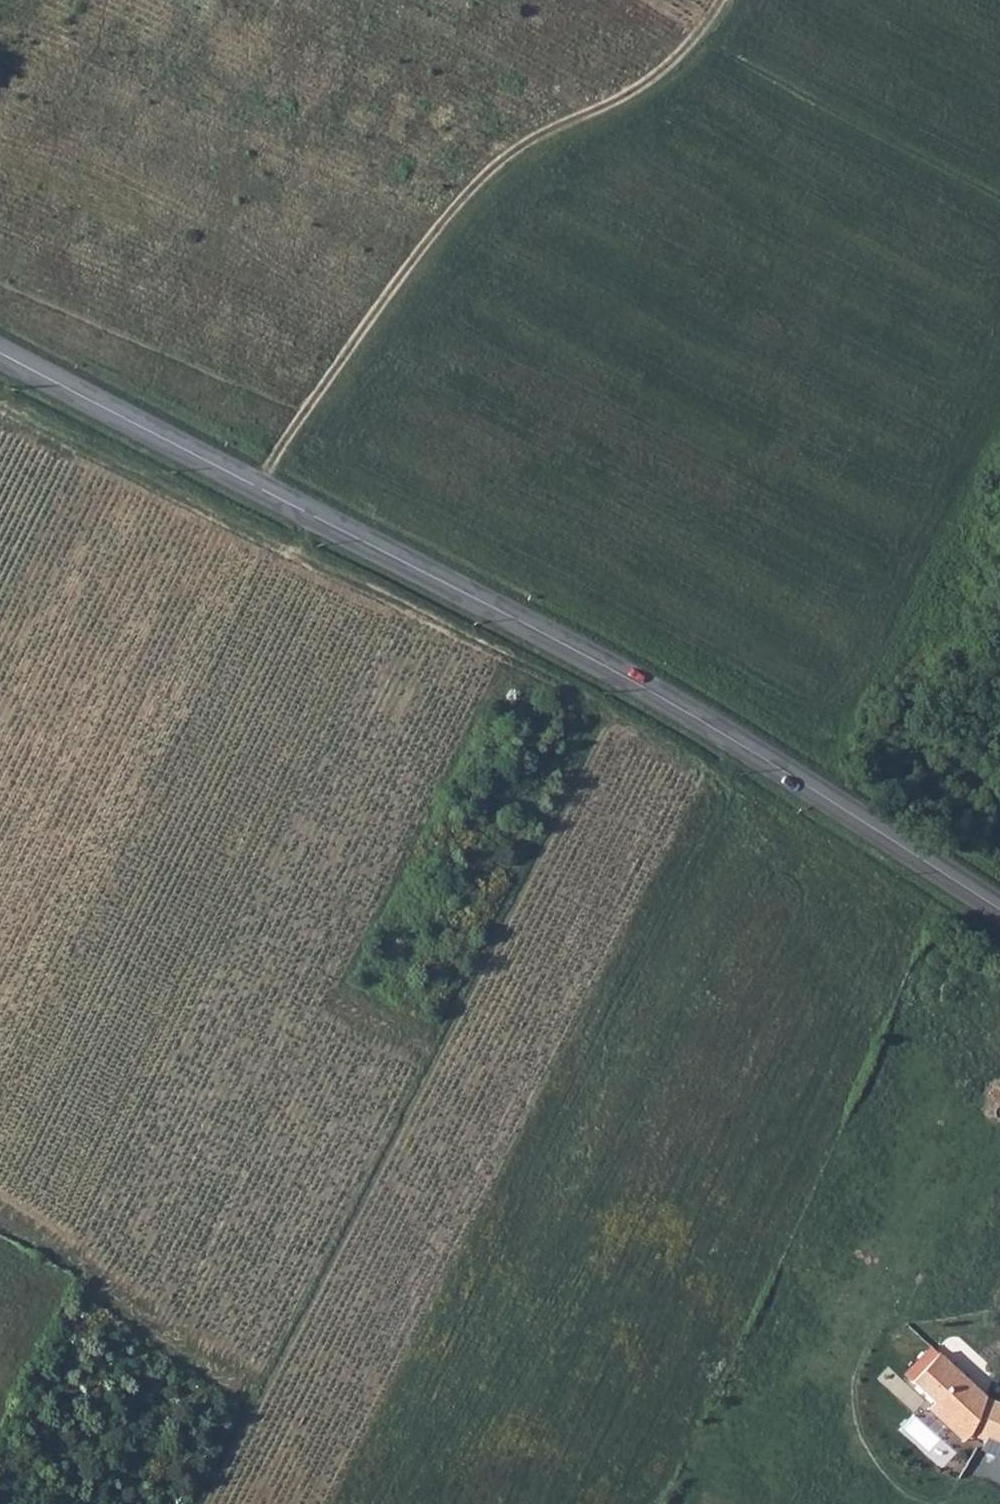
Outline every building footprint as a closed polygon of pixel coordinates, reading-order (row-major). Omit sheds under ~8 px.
[(983,1390),(994,1380),(955,1338),(944,1348),(983,1390)] [(910,1384),(931,1405),(965,1439),(982,1446),(984,1441),(999,1448),(999,1415),(996,1414),(998,1409),(982,1402),(937,1357),(910,1384)] [(965,1439),(931,1405),(924,1412),(958,1446),(965,1439)]
